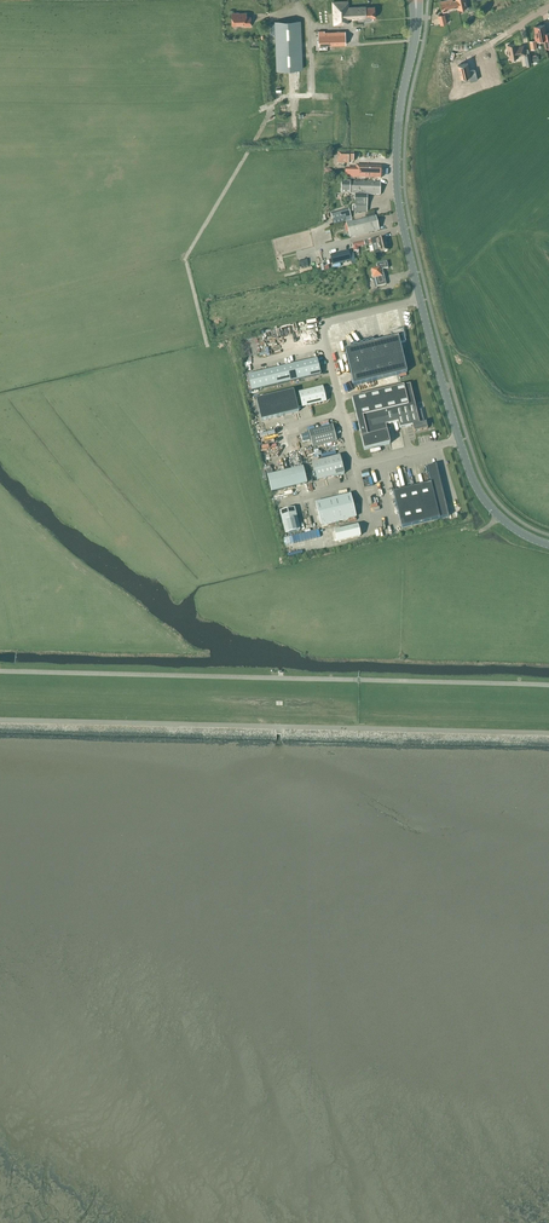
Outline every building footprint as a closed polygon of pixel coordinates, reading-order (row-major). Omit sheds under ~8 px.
[(457,6),(456,0),(454,0),(453,0),(444,0),(440,1),(442,12),(448,11),(448,8),(457,6)] [(457,6),(458,9),(467,7),(465,0),(456,0),(457,6)] [(375,17),(375,7),(366,7),(366,6),(348,7),(348,1),(332,2),(333,25),(347,24),(347,18),(352,17),(352,19),(363,19),(363,21),(370,20),(370,18),(375,17)] [(245,26),(250,26),(250,16),(246,17),(246,13),(239,14),(238,13),(232,13),(232,23),(236,23),(236,25),(237,25),(240,25),(241,24),(245,24),(245,26)] [(447,22),(446,17),(445,13),(438,15),(439,19),(440,24),(447,22)] [(276,34),(278,70),(302,69),(300,21),(275,22),(275,25),(271,25),(271,35),(276,34)] [(546,33),(544,24),(534,26),(536,35),(534,35),(535,40),(544,39),(545,48),(548,47),(548,32),(546,33)] [(324,32),(324,31),(318,31),(318,46),(346,45),(345,31),(324,32)] [(507,50),(506,51),(506,53),(507,54),(509,54),(510,58),(518,57),(518,55),(524,54),(525,54),(524,50),(523,46),(516,47),(515,43),(507,45),(508,50),(507,50)] [(469,70),(468,63),(458,65),(461,78),(469,76),(470,81),(477,80),(475,69),(469,70)] [(348,161),(353,161),(353,153),(346,153),(338,153),(337,164),(348,164),(348,161)] [(353,170),(353,177),(381,178),(381,166),(357,165),(357,170),(353,170)] [(342,181),(341,193),(350,194),(355,194),(354,206),(355,206),(355,212),(367,213),(367,206),(367,207),(367,194),(380,195),(380,183),(342,181)] [(326,214),(340,215),(341,183),(327,183),(326,214)] [(365,215),(366,219),(346,223),(349,238),(379,231),(376,216),(375,217),(374,213),(365,215)] [(377,240),(376,238),(370,239),(374,253),(379,252),(379,253),(388,250),(385,238),(377,240)] [(364,241),(352,244),(354,252),(359,250),(358,247),(365,245),(364,241)] [(348,251),(330,255),(333,265),(350,261),(348,251)] [(380,270),(388,268),(387,262),(376,264),(377,268),(371,270),(373,279),(375,278),(377,287),(386,285),(384,274),(381,275),(380,270)] [(392,338),(345,350),(354,385),(407,373),(400,343),(406,342),(403,329),(390,332),(392,338)] [(320,374),(317,359),(248,375),(251,391),(320,374)] [(416,410),(410,385),(352,399),(364,450),(390,444),(385,425),(398,422),(400,429),(412,425),(414,432),(427,429),(426,422),(425,422),(421,409),(416,410)] [(298,408),(302,407),(326,401),(322,387),(299,393),(299,395),(295,396),(294,391),(256,400),(261,421),(299,412),(298,408)] [(336,441),(332,426),(309,432),(312,447),(336,441)] [(308,434),(301,435),(302,442),(309,440),(308,434)] [(316,455),(322,453),(320,446),(314,448),(316,455)] [(344,474),(340,456),(313,463),(317,481),(344,474)] [(431,483),(393,493),(401,528),(449,517),(436,465),(427,467),(431,483)] [(267,475),(271,492),(307,483),(303,467),(267,475)] [(413,476),(415,483),(422,481),(420,474),(413,476)] [(356,517),(350,495),(316,503),(321,526),(356,517)] [(300,531),(294,508),(280,512),(286,534),(300,531)] [(392,526),(395,534),(401,532),(399,524),(392,526)] [(358,525),(334,531),(337,542),(360,536),(358,525)]
